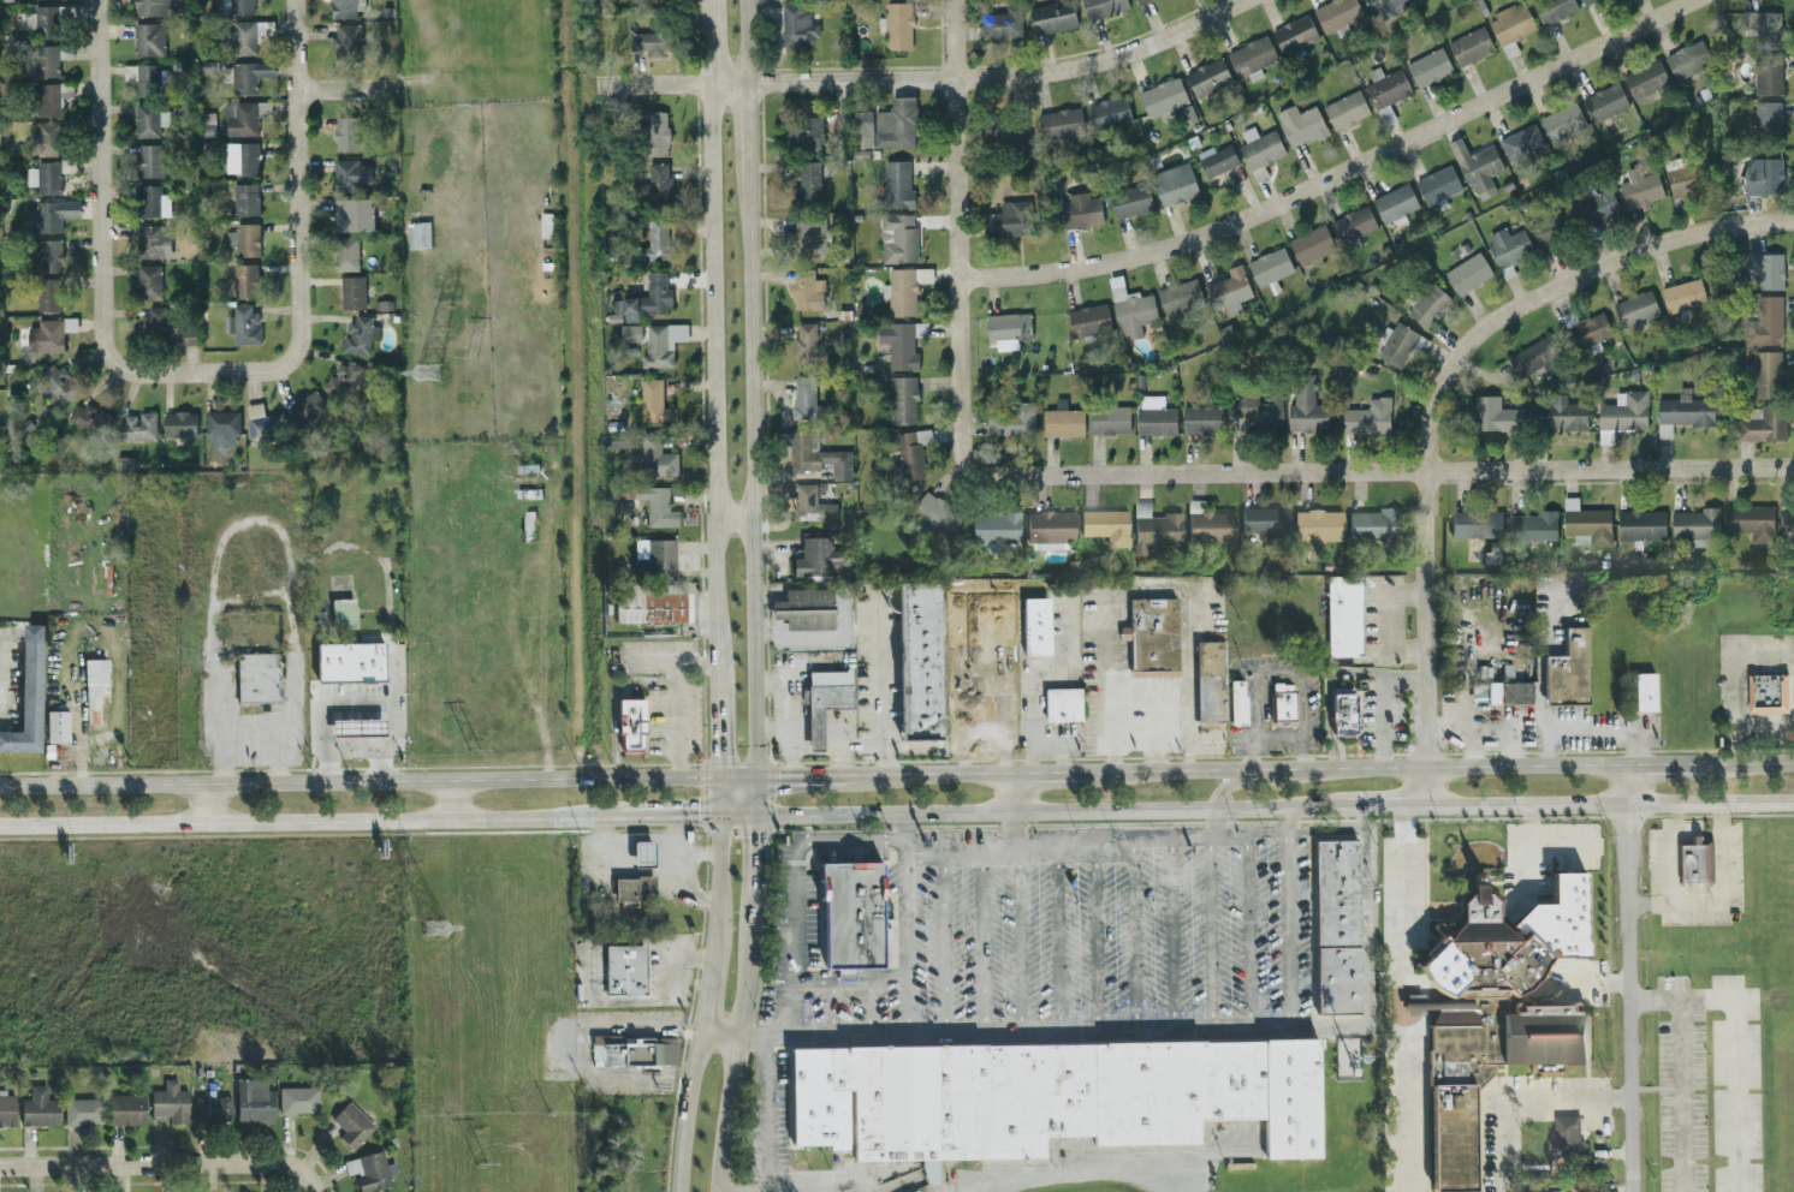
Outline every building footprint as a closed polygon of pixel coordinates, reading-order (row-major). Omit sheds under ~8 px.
[(169,0),(134,0),(135,15),(169,15),(169,0)] [(253,0),(228,0),(228,13),(253,12),(253,0)] [(355,17),(355,8),(363,8),(363,0),(330,0),(331,17),(355,17)] [(1076,25),(1072,0),(1061,0),(1028,7),(1034,34),(1076,25)] [(1126,0),(1081,0),(1085,18),(1128,10),(1126,0)] [(1355,0),(1327,0),(1312,7),(1324,34),(1362,16),(1355,0)] [(1371,17),(1406,0),(1363,0),(1371,17)] [(1540,25),(1578,10),(1573,0),(1529,0),(1540,25)] [(885,49),(911,48),(910,1),(883,2),(884,17),(877,17),(877,31),(885,31),(885,49)] [(780,4),(782,44),(815,44),(815,22),(809,23),(809,16),(800,16),(800,4),(780,4)] [(1020,4),(1005,5),(1005,12),(980,12),(981,38),(1021,37),(1020,4)] [(1497,44),(1535,30),(1525,4),(1513,8),(1511,4),(1491,12),(1495,19),(1489,22),(1497,44)] [(57,6),(37,5),(35,37),(56,38),(57,6)] [(1780,36),(1780,11),(1741,11),(1741,36),(1780,36)] [(1318,37),(1307,12),(1270,30),(1282,54),(1318,37)] [(272,19),(232,20),(232,54),(257,54),(256,34),(273,34),(272,19)] [(164,55),(164,23),(133,23),(134,55),(164,55)] [(360,23),(334,23),(335,58),(360,58),(360,23)] [(1459,65),(1493,50),(1483,25),(1448,40),(1459,65)] [(671,53),(670,31),(629,32),(630,50),(646,50),(647,54),(671,53)] [(1225,49),(1236,79),(1248,76),(1249,79),(1261,76),(1259,66),(1276,59),(1267,35),(1225,49)] [(1663,55),(1674,81),(1711,62),(1700,37),(1663,55)] [(59,76),(59,57),(66,57),(66,46),(35,45),(35,76),(59,76)] [(1416,88),(1453,71),(1440,46),(1404,62),(1416,88)] [(1184,71),(1194,96),(1231,81),(1220,55),(1184,71)] [(1669,83),(1657,58),(1621,74),(1633,100),(1669,83)] [(1781,59),(1754,59),(1756,94),(1782,94),(1781,59)] [(256,93),(256,76),(273,76),(273,61),(230,62),(231,94),(256,93)] [(123,81),(135,81),(135,95),(157,96),(157,64),(123,64),(123,81)] [(1366,70),(1371,82),(1365,83),(1374,108),(1410,95),(1401,67),(1382,73),(1379,66),(1366,70)] [(1136,90),(1147,118),(1188,102),(1177,74),(1136,90)] [(1627,106),(1616,81),(1580,97),(1592,123),(1627,106)] [(36,116),(60,116),(60,97),(72,97),(72,83),(35,84),(36,116)] [(1370,113),(1358,88),(1321,105),(1333,130),(1370,113)] [(1130,123),(1125,95),(1086,102),(1092,130),(1130,123)] [(853,111),(854,147),(916,147),(915,96),(890,96),(890,110),(873,110),(853,111)] [(1754,100),(1753,130),(1780,130),(1781,101),(1754,100)] [(257,135),(257,114),(271,114),(269,101),(232,101),(232,115),(225,115),(225,136),(257,135)] [(1539,114),(1548,139),(1585,127),(1576,102),(1539,114)] [(1273,112),(1289,147),(1313,136),(1315,139),(1327,133),(1314,103),(1297,112),(1293,103),(1273,112)] [(167,126),(168,105),(134,104),(134,137),(158,137),(159,126),(167,126)] [(1040,138),(1082,133),(1080,107),(1036,112),(1040,138)] [(667,154),(666,111),(644,111),(646,155),(667,154)] [(982,139),(1008,139),(1009,114),(984,114),(982,139)] [(358,115),(333,117),(333,149),(358,148),(358,115)] [(821,118),(786,118),(788,149),(822,148),(821,118)] [(1545,147),(1533,121),(1497,139),(1508,163),(1545,147)] [(58,122),(34,122),(35,156),(59,155),(58,122)] [(1273,129),(1257,136),(1252,125),(1240,131),(1244,142),(1237,144),(1254,181),(1267,175),(1261,163),(1285,154),(1273,129)] [(1492,143),(1467,154),(1460,136),(1448,141),(1466,186),(1472,184),(1479,199),(1496,192),(1489,174),(1502,168),(1492,143)] [(233,174),(257,175),(257,142),(233,142),(233,174)] [(1195,153),(1206,178),(1238,163),(1230,143),(1213,150),(1211,145),(1195,153)] [(161,144),(138,145),(139,177),(161,176),(161,144)] [(1670,197),(1705,189),(1699,162),(1685,166),(1682,155),(1662,161),(1670,197)] [(1782,157),(1746,157),(1745,193),(1781,195),(1782,157)] [(369,184),(370,163),(357,163),(357,159),(333,159),(332,190),(357,190),(357,183),(369,184)] [(819,160),(798,161),(798,186),(791,186),(791,202),(820,202),(819,160)] [(909,160),(884,160),(884,208),(914,208),(914,190),(909,190),(909,160)] [(27,185),(37,185),(37,194),(61,194),(60,161),(36,162),(36,167),(26,168),(27,185)] [(1160,207),(1199,195),(1188,161),(1150,173),(1160,207)] [(670,162),(646,162),(646,201),(670,201),(670,162)] [(1413,180),(1425,205),(1462,189),(1449,162),(1413,180)] [(1617,184),(1626,209),(1663,196),(1655,171),(1617,184)] [(1382,224),(1391,219),(1394,224),(1404,219),(1402,214),(1418,207),(1407,181),(1371,198),(1382,224)] [(1115,219),(1153,208),(1146,183),(1107,193),(1115,219)] [(160,185),(138,186),(139,217),(169,216),(169,193),(161,194),(160,185)] [(1620,213),(1609,186),(1572,202),(1582,227),(1620,213)] [(1062,228),(1103,222),(1099,196),(1089,197),(1088,192),(1057,196),(1062,228)] [(374,230),(373,197),(332,198),(333,231),(374,230)] [(987,234),(1030,233),(1029,199),(999,201),(1000,211),(986,213),(987,234)] [(23,208),(24,232),(61,232),(61,217),(79,217),(79,200),(35,201),(35,208),(23,208)] [(1329,220),(1339,244),(1377,227),(1366,203),(1329,220)] [(1538,244),(1573,226),(1563,207),(1528,225),(1538,244)] [(913,213),(880,213),(880,262),(917,261),(916,226),(913,226),(913,213)] [(825,255),(824,217),(795,219),(796,256),(825,255)] [(667,257),(666,219),(647,219),(647,245),(640,245),(640,257),(667,257)] [(428,221),(406,221),(406,248),(429,246),(428,221)] [(234,256),(259,255),(257,222),(234,222),(234,230),(225,230),(225,244),(234,244),(234,256)] [(1297,264),(1335,248),(1323,222),(1287,240),(1297,264)] [(164,225),(139,225),(137,257),(163,258),(164,225)] [(1502,280),(1515,274),(1510,262),(1533,252),(1522,227),(1508,233),(1505,226),(1484,234),(1502,280)] [(335,269),(357,269),(357,237),(335,237),(335,269)] [(61,239),(38,240),(39,272),(62,271),(61,239)] [(1246,261),(1255,286),(1266,282),(1270,293),(1277,290),(1272,279),(1293,270),(1283,245),(1246,261)] [(1492,276),(1479,251),(1443,270),(1455,294),(1492,276)] [(1782,251),(1745,252),(1745,269),(1757,269),(1758,288),(1782,287),(1782,251)] [(1237,300),(1252,296),(1240,262),(1225,268),(1228,275),(1205,284),(1214,310),(1223,308),(1226,315),(1241,309),(1237,300)] [(259,263),(232,263),(231,296),(257,296),(259,263)] [(137,265),(138,299),(161,298),(160,264),(137,265)] [(931,267),(886,268),(887,284),(881,284),(881,296),(887,296),(887,315),(915,315),(915,281),(931,281),(931,267)] [(822,279),(812,279),(812,269),(792,269),(791,308),(822,309),(822,279)] [(664,270),(646,270),(647,297),(611,297),(611,312),(607,312),(608,321),(637,321),(637,314),(669,312),(669,287),(665,287),(664,270)] [(1139,323),(1157,320),(1152,293),(1137,296),(1136,291),(1124,293),(1121,274),(1107,276),(1118,338),(1141,333),(1139,323)] [(340,308),(364,308),(363,275),(340,275),(340,308)] [(1667,312),(1705,302),(1698,276),(1659,287),(1667,312)] [(59,278),(37,279),(38,311),(61,310),(59,278)] [(1163,315),(1202,305),(1196,279),(1157,287),(1163,315)] [(1406,311),(1425,329),(1451,299),(1432,281),(1406,311)] [(1659,314),(1650,287),(1611,302),(1621,327),(1659,314)] [(1756,294),(1756,320),(1739,320),(1739,342),(1781,344),(1782,296),(1756,294)] [(1071,336),(1110,329),(1106,302),(1067,309),(1071,336)] [(224,332),(233,332),(233,344),(257,342),(257,304),(233,304),(233,315),(222,315),(224,332)] [(195,344),(195,326),(176,326),(176,321),(165,321),(165,306),(142,306),(142,334),(174,334),(174,344),(195,344)] [(1579,350),(1611,334),(1600,309),(1567,324),(1579,350)] [(344,352),(368,354),(370,339),(376,339),(379,326),(372,324),(373,316),(347,312),(344,352)] [(1029,312),(985,314),(986,341),(994,341),(994,350),(1016,348),(1016,339),(1030,339),(1029,312)] [(63,352),(63,331),(76,331),(76,319),(38,318),(38,327),(29,327),(29,351),(63,352)] [(815,321),(796,322),(796,335),(792,335),(794,364),(827,363),(826,348),(815,348),(815,321)] [(917,369),(917,350),(913,350),(913,334),(927,334),(926,322),(875,322),(877,341),(887,341),(889,369),(917,369)] [(620,340),(641,340),(641,323),(620,323),(620,340)] [(672,365),(672,340),(687,340),(687,323),(646,323),(646,353),(640,353),(640,366),(672,365)] [(1400,368),(1418,335),(1395,323),(1377,356),(1400,368)] [(1562,360),(1545,334),(1507,357),(1517,376),(1539,363),(1544,371),(1562,360)] [(1781,351),(1753,351),(1753,397),(1781,397),(1781,351)] [(363,368),(343,356),(323,389),(344,401),(363,368)] [(54,407),(79,392),(61,362),(36,376),(54,407)] [(1327,403),(1313,403),(1313,372),(1293,372),(1293,403),(1288,403),(1288,430),(1326,430),(1327,403)] [(814,375),(792,375),(792,418),(824,419),(824,405),(813,404),(814,375)] [(890,423),(917,422),(915,375),(889,376),(890,423)] [(661,406),(661,377),(640,379),(641,421),(675,419),(673,406),(661,406)] [(327,411),(316,389),(290,401),(301,423),(327,411)] [(1646,389),(1614,391),(1614,403),(1597,403),(1598,429),(1646,429),(1646,389)] [(1230,416),(1258,416),(1258,429),(1281,430),(1282,393),(1271,393),(1271,401),(1257,401),(1258,395),(1230,394),(1230,416)] [(1586,429),(1586,401),(1564,401),(1564,393),(1549,394),(1549,403),(1531,404),(1531,429),(1586,429)] [(1176,434),(1176,406),(1163,406),(1163,394),(1136,395),(1136,434),(1176,434)] [(1499,395),(1473,394),(1472,429),(1521,430),(1522,407),(1498,407),(1499,395)] [(1342,433),(1389,433),(1389,397),(1367,397),(1367,407),(1342,409),(1342,433)] [(67,418),(96,438),(109,418),(80,398),(67,418)] [(1713,424),(1712,398),(1683,398),(1656,398),(1657,439),(1671,437),(1670,424),(1713,424)] [(244,404),(249,442),(284,437),(281,412),(263,415),(261,401),(244,404)] [(1034,401),(1010,401),(1009,412),(986,411),(986,434),(1033,434),(1034,401)] [(1737,440),(1786,439),(1784,404),(1760,405),(1760,418),(1736,418),(1737,440)] [(1129,405),(1089,406),(1089,434),(1129,434),(1129,405)] [(1182,433),(1222,433),(1222,406),(1182,405),(1182,433)] [(1041,435),(1083,436),(1083,409),(1042,407),(1041,435)] [(1759,417),(1759,407),(1742,407),(1742,417),(1759,417)] [(238,410),(207,411),(207,445),(238,443),(238,410)] [(162,411),(162,436),(196,435),(195,411),(162,411)] [(121,414),(122,440),(156,440),(155,414),(121,414)] [(925,476),(920,443),(931,442),(929,428),(892,433),(898,479),(925,476)] [(816,449),(816,430),(788,431),(788,470),(820,469),(820,463),(831,461),(831,478),(850,478),(850,449),(816,449)] [(641,433),(641,476),(677,475),(676,452),(660,452),(660,431),(641,433)] [(815,483),(794,483),(795,522),(827,522),(827,515),(836,515),(836,502),(815,502),(815,483)] [(647,528),(678,529),(678,509),(667,509),(667,485),(634,485),(634,497),(648,499),(647,528)] [(964,513),(923,490),(908,518),(949,541),(964,513)] [(1610,508),(1578,508),(1576,496),(1562,496),(1562,535),(1572,534),(1572,544),(1610,544),(1610,508)] [(1236,543),(1236,514),(1204,513),(1205,500),(1189,499),(1188,542),(1236,543)] [(1183,515),(1151,515),(1150,502),(1135,502),(1135,556),(1147,556),(1147,547),(1183,547),(1183,515)] [(1772,505),(1724,506),(1725,530),(1751,530),(1751,542),(1774,542),(1772,505)] [(1670,511),(1670,536),(1691,536),(1689,546),(1705,546),(1705,537),(1717,537),(1717,506),(1700,506),(1700,511),(1670,511)] [(1782,535),(1793,534),(1793,506),(1781,507),(1782,535)] [(1350,514),(1350,541),(1398,540),(1398,508),(1378,509),(1378,513),(1350,514)] [(1290,509),(1242,509),(1242,535),(1290,536),(1290,509)] [(1501,509),(1451,511),(1453,540),(1501,540),(1501,509)] [(1555,509),(1537,509),(1537,514),(1508,514),(1509,542),(1556,542),(1555,509)] [(1664,509),(1617,509),(1617,538),(1663,540),(1664,509)] [(1130,548),(1129,512),(1082,512),(1082,537),(1109,537),(1109,548),(1130,548)] [(1344,512),(1296,512),(1297,550),(1323,549),(1321,543),(1344,543),(1344,512)] [(1075,513),(1030,513),(1029,550),(1074,550),(1075,513)] [(973,544),(1020,544),(1021,515),(973,514),(973,544)] [(795,578),(836,577),(834,538),(803,540),(803,560),(794,560),(795,578)] [(676,541),(636,542),(636,577),(677,576),(676,541)] [(1364,658),(1362,577),(1327,578),(1329,658),(1364,658)] [(617,625),(693,625),(691,594),(687,594),(687,585),(628,585),(628,596),(617,596),(617,625)] [(940,585),(901,585),(902,739),(941,739),(940,585)] [(786,632),(834,631),(833,590),(786,590),(786,602),(772,602),(773,620),(786,619),(786,632)] [(333,628),(357,627),(356,600),(333,601),(333,628)] [(1023,600),(1024,656),(1051,656),(1050,600),(1023,600)] [(1130,601),(1131,678),(1180,678),(1178,600),(1130,601)] [(25,623),(22,734),(0,733),(0,754),(42,755),(44,624),(25,623)] [(1588,707),(1587,628),(1566,628),(1567,657),(1545,657),(1546,707),(1588,707)] [(1225,643),(1198,643),(1199,725),(1226,723),(1225,643)] [(385,644),(319,645),(320,684),(385,683),(385,644)] [(88,661),(87,725),(102,725),(102,686),(109,686),(109,662),(88,661)] [(824,752),(824,709),(853,709),(851,673),(809,673),(809,752),(824,752)] [(1656,674),(1634,675),(1635,714),(1657,713),(1656,674)] [(1792,713),(1790,674),(1750,675),(1751,715),(1792,713)] [(1246,683),(1230,683),(1231,727),(1247,727),(1246,683)] [(1532,705),(1532,684),(1473,684),(1472,704),(1532,705)] [(1295,723),(1295,685),(1275,685),(1275,723),(1295,723)] [(1082,722),(1082,690),(1045,690),(1046,723),(1082,722)] [(1356,690),(1333,690),(1333,737),(1356,737),(1356,690)] [(644,701),(618,701),(619,756),(646,755),(644,701)] [(70,713),(47,713),(48,744),(70,744),(70,713)] [(333,739),(387,738),(386,720),(332,721),(333,739)] [(1680,883),(1715,883),(1716,844),(1704,844),(1704,836),(1695,836),(1694,845),(1680,845),(1680,883)] [(654,844),(636,842),(635,868),(654,868),(654,844)] [(1359,842),(1315,842),(1318,1017),(1361,1015),(1359,842)] [(1473,1068),(1467,1065),(1466,1054),(1484,1054),(1484,1067),(1591,1063),(1590,1015),(1521,1000),(1556,950),(1560,960),(1588,959),(1585,874),(1554,875),(1555,905),(1549,905),(1503,925),(1486,886),(1480,887),(1459,917),(1434,926),(1434,930),(1443,937),(1421,968),(1432,995),(1408,996),(1406,1009),(1407,1014),(1428,1013),(1436,1191),(1477,1191),(1473,1068)] [(616,878),(616,902),(654,902),(654,880),(616,878)] [(647,997),(647,947),(607,947),(606,996),(647,997)] [(678,1066),(678,1038),(593,1040),(593,1068),(678,1066)] [(792,1050),(794,1147),(854,1147),(854,1163),(924,1162),(925,1187),(939,1187),(939,1162),(1047,1160),(1046,1139),(1094,1138),(1094,1147),(1201,1146),(1201,1122),(1266,1121),(1266,1161),(1321,1160),(1319,1042),(792,1050)] [(189,1126),(190,1092),(178,1092),(179,1081),(166,1080),(166,1092),(153,1092),(153,1118),(171,1119),(171,1126),(189,1126)] [(275,1126),(274,1091),(268,1091),(268,1080),(238,1080),(238,1127),(275,1126)] [(23,1128),(60,1127),(60,1101),(48,1102),(48,1087),(31,1087),(31,1102),(23,1102),(23,1128)] [(320,1115),(319,1089),(280,1089),(281,1115),(320,1115)] [(17,1128),(16,1096),(0,1096),(0,1129),(17,1128)] [(109,1127),(145,1127),(147,1097),(111,1096),(109,1127)] [(197,1122),(231,1124),(231,1098),(197,1098),(197,1122)] [(66,1126),(105,1126),(103,1099),(66,1101),(66,1126)] [(376,1128),(350,1102),(332,1120),(345,1133),(340,1139),(354,1152),(376,1128)] [(1549,1158),(1581,1158),(1580,1117),(1556,1117),(1556,1140),(1549,1140),(1549,1158)] [(348,1177),(357,1175),(360,1191),(381,1191),(393,1189),(391,1177),(398,1175),(396,1165),(387,1167),(385,1153),(345,1162),(348,1177)]
